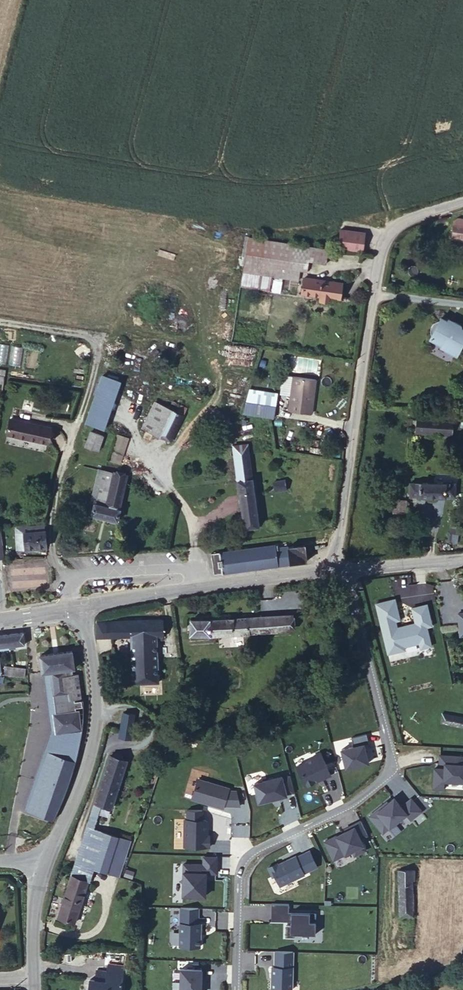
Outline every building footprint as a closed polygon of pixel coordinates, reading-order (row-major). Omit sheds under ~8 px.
[(346,223),(344,232),(368,237),(370,228),(346,223)] [(151,236),(151,230),(151,228),(126,224),(124,231),(126,231),(151,236)] [(344,232),(341,243),(366,247),(368,237),(344,232)] [(247,267),(287,275),(295,243),(253,234),(247,267)] [(295,243),(287,275),(301,278),(303,268),(310,269),(312,261),(328,264),(331,250),(295,243)] [(345,285),(306,277),(304,293),(323,296),(322,302),(330,303),(331,299),(342,301),(345,285)] [(462,341),(462,326),(461,324),(462,322),(453,317),(451,319),(439,312),(438,316),(435,317),(432,319),(431,323),(430,326),(431,328),(429,333),(443,340),(441,343),(451,348),(453,345),(459,349),(462,341)] [(8,362),(8,343),(0,343),(0,362),(8,362)] [(13,344),(9,363),(20,365),(23,346),(13,344)] [(101,370),(85,420),(105,426),(121,377),(101,370)] [(292,401),(296,383),(285,381),(283,400),(292,401)] [(318,386),(296,383),(292,401),(291,416),(312,420),(318,386)] [(277,397),(257,394),(256,402),(275,405),(277,397)] [(188,398),(183,407),(168,434),(177,438),(195,402),(188,398)] [(161,430),(173,404),(162,399),(149,424),(161,430)] [(174,402),(173,404),(161,430),(168,434),(183,407),(174,402)] [(275,405),(256,402),(255,412),(274,415),(275,405)] [(52,425),(12,417),(9,432),(49,441),(52,425)] [(420,431),(455,433),(456,421),(421,418),(420,431)] [(84,444),(98,449),(103,433),(89,428),(84,444)] [(123,461),(128,435),(117,433),(112,459),(123,461)] [(265,488),(264,481),(258,480),(255,438),(238,439),(245,523),(263,522),(260,489),(265,488)] [(93,511),(116,516),(128,474),(103,467),(95,500),(97,501),(93,511)] [(456,495),(457,481),(412,476),(411,492),(456,495)] [(404,509),(405,496),(392,495),(390,507),(404,509)] [(50,544),(49,531),(29,533),(29,546),(50,544)] [(29,546),(29,533),(21,533),(21,545),(29,546)] [(223,553),(224,574),(287,566),(285,550),(278,551),(277,547),(223,553)] [(285,550),(286,560),(294,559),(295,565),(311,563),(309,547),(285,550)] [(223,553),(215,554),(216,574),(224,574),(223,553)] [(400,619),(396,598),(377,602),(381,623),(385,622),(387,633),(384,633),(388,652),(397,650),(396,647),(404,646),(419,642),(421,648),(431,646),(427,627),(432,626),(428,604),(413,608),(416,623),(392,628),(391,621),(400,619)] [(242,611),(192,613),(192,629),(241,627),(288,622),(288,607),(242,611)] [(167,615),(101,614),(103,627),(135,629),(162,630),(166,630),(167,615)] [(160,653),(162,630),(135,629),(134,652),(160,653)] [(20,631),(0,633),(0,644),(3,644),(21,643),(20,631)] [(67,658),(71,657),(75,657),(72,642),(41,646),(43,661),(53,660),(56,683),(69,681),(67,658)] [(160,687),(160,653),(134,652),(134,674),(143,675),(143,687),(160,687)] [(71,692),(75,692),(75,689),(81,688),(78,664),(72,664),(71,657),(67,658),(69,681),(70,685),(71,689),(71,692)] [(26,667),(9,665),(8,671),(25,673),(26,667)] [(58,704),(62,703),(60,686),(70,685),(69,681),(56,683),(58,704)] [(67,689),(71,689),(70,685),(60,686),(62,703),(69,702),(67,689)] [(82,697),(82,691),(75,692),(71,692),(71,689),(67,689),(69,702),(62,703),(58,704),(53,705),(54,718),(80,716),(78,700),(75,700),(75,698),(82,697)] [(136,705),(124,703),(121,728),(133,730),(136,705)] [(450,725),(454,711),(442,708),(439,723),(450,725)] [(454,711),(450,725),(461,727),(462,721),(462,714),(454,711)] [(369,742),(366,733),(351,736),(353,744),(341,748),(346,768),(369,762),(365,743),(369,742)] [(26,748),(24,755),(39,757),(40,750),(37,749),(38,741),(23,738),(20,747),(26,748)] [(112,748),(93,802),(104,806),(112,801),(127,754),(112,748)] [(332,773),(321,751),(313,755),(314,757),(297,765),(306,784),(318,779),(318,777),(322,775),(323,777),(332,773)] [(24,755),(20,773),(34,776),(39,757),(24,755)] [(439,755),(439,764),(445,764),(444,769),(434,769),(433,789),(444,789),(444,781),(462,782),(462,765),(462,764),(462,757),(439,755)] [(295,792),(291,776),(282,778),(282,776),(254,783),(259,803),(271,800),(271,799),(287,795),(286,794),(295,792)] [(240,806),(237,791),(229,790),(229,788),(198,778),(192,798),(223,808),(224,805),(240,806)] [(376,810),(369,816),(383,832),(406,814),(411,820),(422,811),(412,798),(401,807),(394,798),(377,811),(376,810)] [(73,868),(89,873),(93,860),(112,801),(104,806),(93,802),(73,868)] [(109,866),(128,806),(112,801),(93,860),(109,866)] [(116,867),(136,808),(128,806),(109,866),(116,867)] [(204,816),(186,815),(185,837),(192,837),(192,845),(209,846),(209,825),(204,825),(204,816)] [(367,832),(361,820),(346,827),(348,832),(338,837),(337,834),(325,840),(333,858),(352,850),(355,854),(366,849),(360,836),(367,832)] [(317,866),(310,850),(296,857),(295,856),(277,864),(277,862),(268,867),(272,876),(275,875),(280,885),(304,874),(303,873),(317,866)] [(203,862),(183,861),(182,893),(205,894),(206,877),(204,877),(204,871),(217,871),(217,856),(203,856),(203,862)] [(417,866),(400,866),(399,911),(413,911),(413,877),(417,877),(417,866)] [(78,919),(89,873),(73,868),(61,914),(78,919)] [(290,903),(272,902),(271,920),(291,921),(291,926),(288,926),(287,937),(295,937),(295,933),(315,934),(316,912),(289,911),(290,903)] [(199,908),(181,907),(179,946),(200,946),(201,924),(198,923),(199,908)] [(294,951),(276,950),(276,966),(273,966),(272,989),(292,989),(294,951)] [(122,963),(107,962),(105,979),(90,979),(90,989),(120,989),(122,963)] [(181,968),(180,989),(201,989),(202,968),(181,968)]
